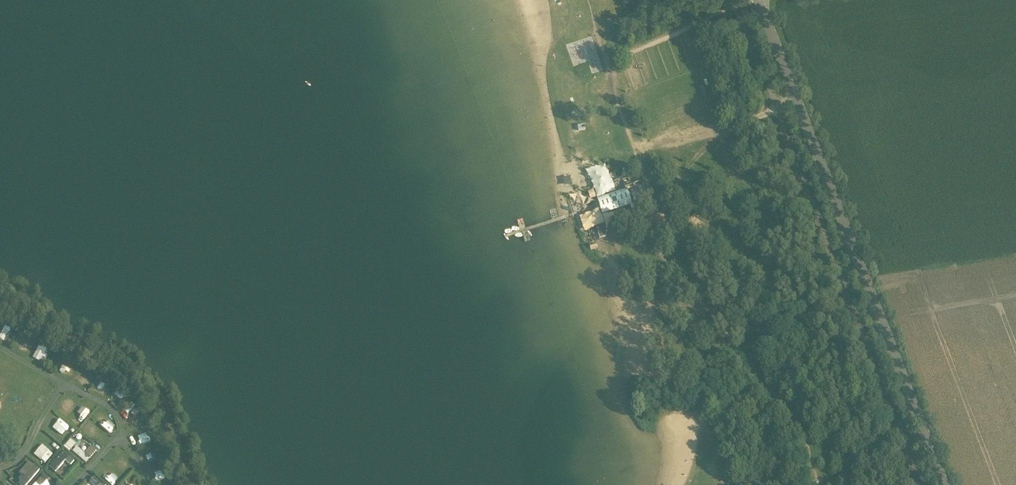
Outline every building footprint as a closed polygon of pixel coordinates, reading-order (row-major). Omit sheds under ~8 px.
[(603,221),(600,222),(601,224),(603,230),(606,229),(642,216),(639,209),(647,206),(638,177),(630,180),(628,172),(592,185),(603,221)] [(64,362),(58,372),(68,378),(74,368),(64,362)] [(83,371),(79,379),(87,383),(91,375),(83,371)] [(98,392),(107,395),(110,385),(102,382),(98,392)] [(61,418),(55,426),(64,433),(70,426),(61,418)] [(91,421),(84,430),(91,436),(99,427),(91,421)] [(144,428),(134,431),(137,442),(147,439),(144,428)] [(72,438),(66,446),(71,450),(77,442),(72,438)] [(35,453),(46,462),(54,453),(44,443),(35,453)] [(88,462),(98,449),(92,445),(86,452),(78,446),(74,451),(88,462)] [(62,476),(77,461),(66,450),(51,466),(62,476)] [(148,463),(159,460),(156,451),(146,454),(148,463)] [(19,483),(23,484),(29,484),(42,468),(31,460),(20,473),(25,476),(19,483)] [(55,481),(46,473),(35,484),(51,484),(55,481)] [(88,484),(89,484),(107,484),(96,475),(88,484)]
